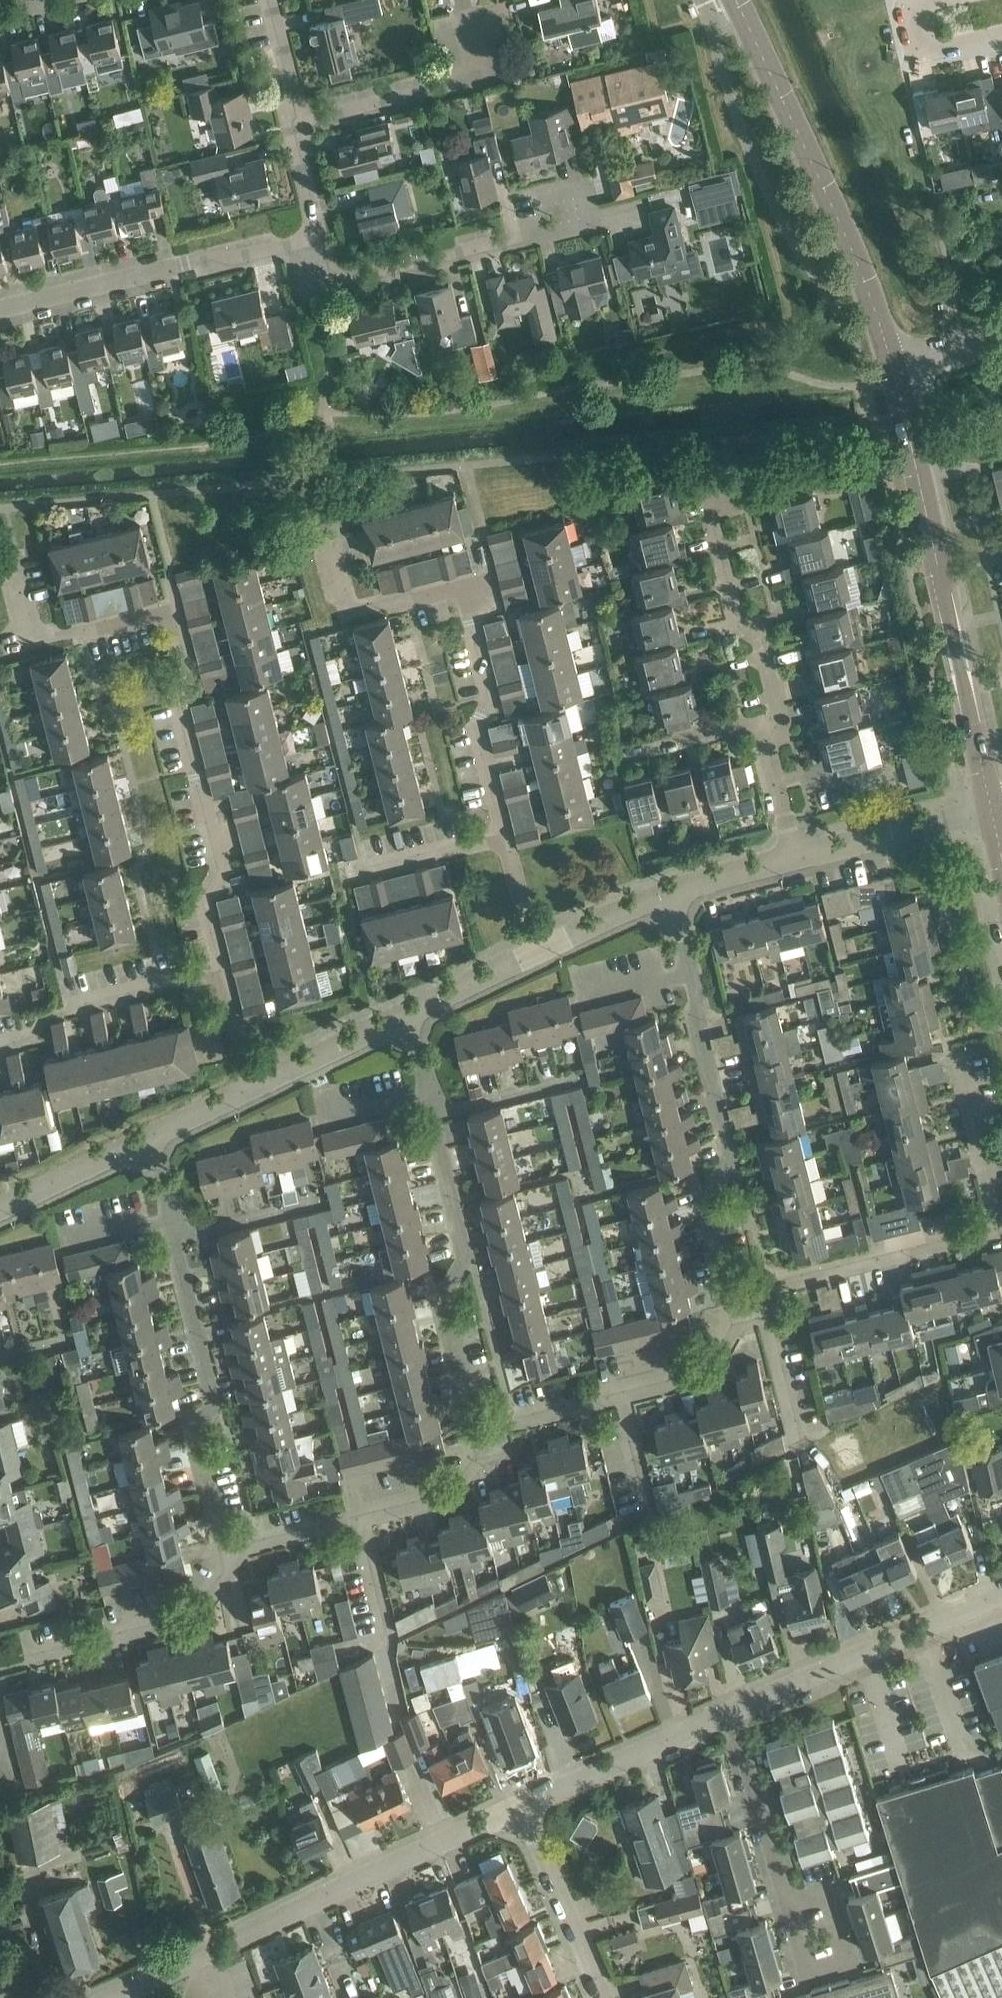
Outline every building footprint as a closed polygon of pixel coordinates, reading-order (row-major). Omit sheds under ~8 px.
[(366,17),(382,13),(379,0),(352,0),(325,7),(328,21),(317,24),(318,29),(312,30),(310,33),(311,37),(314,39),(315,39),(318,53),(315,53),(318,68),(328,66),(331,79),(351,74),(348,61),(357,59),(352,38),(348,39),(344,22),(366,17)] [(544,32),(567,26),(572,45),(602,38),(602,37),(616,34),(612,15),(602,18),(597,0),(569,0),(569,1),(538,9),(544,32)] [(160,45),(173,42),(176,52),(219,41),(213,19),(204,22),(198,1),(167,9),(166,5),(151,9),(154,22),(137,26),(145,57),(162,53),(160,45)] [(123,65),(112,18),(86,24),(91,44),(79,46),(83,64),(82,64),(84,72),(98,69),(98,71),(123,65)] [(58,70),(82,64),(83,64),(79,46),(75,27),(49,33),(54,53),(42,55),(41,55),(45,73),(47,81),(60,78),(58,70)] [(12,42),(16,61),(5,64),(7,72),(6,72),(10,90),(23,87),(21,79),(45,73),(41,55),(42,55),(37,36),(12,42)] [(10,90),(6,72),(7,72),(5,64),(4,60),(2,53),(0,53),(0,93),(10,90)] [(669,118),(656,64),(574,84),(583,123),(618,114),(622,130),(637,126),(635,119),(651,115),(653,122),(669,118)] [(989,126),(1001,124),(993,86),(991,75),(974,78),(975,84),(952,89),(959,120),(985,114),(986,118),(987,118),(989,126)] [(218,140),(232,137),(252,132),(245,105),(249,104),(245,90),(216,98),(213,84),(188,90),(189,91),(181,93),(183,101),(191,99),(194,114),(211,110),(218,140)] [(1001,124),(1001,126),(1001,84),(993,86),(1001,124)] [(151,88),(141,90),(144,99),(153,97),(151,88)] [(933,126),(959,120),(952,89),(931,94),(930,88),(913,92),(922,133),(934,130),(933,126)] [(573,150),(563,108),(537,114),(541,131),(512,138),(520,168),(549,161),(548,156),(573,150)] [(489,115),(473,120),(476,132),(492,128),(489,115)] [(392,143),(392,140),(387,121),(358,128),(361,141),(355,142),(355,141),(354,141),(354,143),(338,146),(344,172),(382,162),(378,147),(392,143)] [(501,158),(495,133),(473,139),(477,155),(455,160),(466,202),(497,194),(489,161),(501,158)] [(190,177),(196,176),(197,178),(217,173),(225,206),(256,199),(257,200),(260,200),(260,198),(272,195),(263,160),(254,162),(254,164),(248,166),(247,161),(246,162),(246,164),(229,168),(225,152),(192,160),(193,162),(187,163),(190,177)] [(9,165),(7,157),(0,158),(0,167),(9,165)] [(657,178),(652,158),(609,169),(616,197),(635,192),(633,183),(636,182),(639,192),(658,187),(655,178),(657,178)] [(987,159),(969,163),(973,180),(990,176),(987,161),(987,159)] [(142,182),(120,188),(122,195),(121,195),(125,213),(129,232),(155,226),(150,207),(162,204),(163,208),(164,208),(154,165),(139,169),(142,182)] [(973,181),(973,180),(970,166),(960,168),(964,184),(973,181)] [(695,207),(737,197),(730,172),(689,182),(695,207)] [(412,211),(403,178),(371,186),(375,203),(356,207),(362,233),(399,224),(397,215),(412,211)] [(83,205),(88,222),(92,241),(118,235),(113,216),(125,213),(121,195),(122,195),(120,188),(106,191),(106,188),(102,186),(96,188),(94,193),(96,202),(83,205)] [(8,270),(4,255),(3,251),(15,248),(11,230),(12,230),(10,222),(6,204),(0,205),(0,272),(8,270)] [(76,225),(88,222),(83,205),(47,213),(49,221),(48,221),(53,239),(52,239),(57,258),(82,252),(76,225)] [(656,234),(629,241),(634,260),(638,275),(655,271),(690,262),(687,250),(685,242),(683,243),(673,206),(670,207),(651,212),(656,234)] [(35,224),(12,230),(11,230),(15,248),(19,267),(45,261),(40,242),(52,239),(53,239),(48,221),(49,221),(47,213),(34,217),(35,224)] [(596,309),(592,292),(608,288),(600,255),(558,266),(562,285),(550,288),(557,313),(570,310),(571,315),(596,309)] [(555,335),(547,306),(542,286),(535,288),(532,276),(513,281),(514,283),(505,286),(502,275),(489,279),(500,323),(513,320),(511,312),(529,307),(536,339),(555,335)] [(477,340),(475,333),(470,314),(456,317),(448,285),(418,292),(428,332),(450,327),(454,345),(477,340)] [(258,287),(212,299),(217,316),(217,318),(219,326),(220,329),(235,325),(237,333),(267,325),(273,349),(292,344),(284,311),(266,315),(258,287)] [(391,299),(349,309),(358,342),(377,337),(393,333),(396,344),(391,357),(422,368),(415,342),(409,317),(409,315),(396,318),(391,299)] [(155,333),(143,336),(147,353),(146,354),(150,370),(164,367),(160,351),(185,345),(176,308),(150,314),(155,333)] [(217,316),(197,321),(198,323),(200,331),(219,326),(217,318),(217,316)] [(110,363),(109,363),(111,371),(125,367),(123,359),(146,354),(147,353),(143,336),(139,317),(113,323),(118,342),(106,345),(105,345),(110,363)] [(80,351),(69,354),(68,354),(74,380),(76,388),(89,385),(85,369),(109,363),(110,363),(105,345),(106,345),(101,326),(76,332),(80,351)] [(471,344),(480,379),(498,374),(490,340),(471,344)] [(33,370),(37,388),(39,397),(41,405),(41,406),(54,402),(50,385),(74,380),(68,354),(69,354),(68,350),(66,342),(40,349),(45,367),(33,370)] [(36,388),(37,388),(33,370),(29,351),(3,358),(7,373),(0,375),(0,399),(1,405),(14,402),(12,394),(36,388)] [(302,362),(292,365),(296,377),(305,375),(302,362)] [(12,410),(2,412),(8,432),(17,429),(12,410)] [(156,415),(145,418),(148,430),(159,428),(156,415)] [(217,430),(210,419),(205,424),(194,428),(197,433),(208,432),(217,430)] [(99,421),(91,423),(95,439),(103,437),(99,421)] [(65,438),(62,424),(49,427),(52,440),(65,438)] [(31,432),(33,445),(46,443),(44,429),(31,432)] [(642,530),(673,522),(688,519),(685,505),(679,506),(673,483),(689,479),(684,460),(634,472),(638,489),(632,490),(642,530)] [(992,469),(1001,504),(1001,503),(1001,467),(992,469)] [(788,538),(822,530),(819,518),(829,515),(823,489),(813,492),(812,490),(772,500),(779,526),(773,528),(776,541),(788,538)] [(381,494),(352,502),(357,519),(363,518),(363,521),(373,558),(396,552),(386,512),(381,494)] [(454,494),(431,500),(441,540),(464,535),(454,494)] [(431,500),(408,506),(418,546),(441,540),(431,500)] [(868,500),(854,504),(857,519),(872,515),(868,500)] [(408,506),(386,512),(396,552),(418,546),(408,506)] [(530,554),(570,544),(564,521),(524,531),(530,554)] [(679,547),(673,522),(642,530),(632,532),(642,571),(672,564),(688,560),(685,546),(679,547)] [(140,524),(117,530),(127,571),(150,565),(140,524)] [(511,528),(488,534),(491,547),(514,541),(511,528)] [(828,528),(822,530),(788,538),(794,564),(782,567),(786,580),(803,576),(832,568),(829,556),(834,555),(828,528)] [(82,530),(70,533),(72,541),(82,582),(105,576),(95,536),(84,538),(82,530)] [(127,571),(117,530),(95,536),(105,576),(127,571)] [(59,588),(82,582),(72,541),(49,547),(59,588)] [(535,577),(576,567),(570,544),(530,554),(535,577)] [(880,547),(867,550),(869,559),(882,556),(880,547)] [(438,554),(441,565),(453,562),(450,551),(438,554)] [(219,592),(260,582),(254,559),(214,569),(219,592)] [(393,566),(396,577),(408,574),(405,562),(393,566)] [(456,574),(453,562),(441,565),(444,577),(456,574)] [(672,564),(642,571),(632,573),(642,612),(672,605),(672,602),(687,598),(684,587),(679,589),(672,564)] [(807,616),(858,603),(862,602),(859,589),(850,592),(843,566),(832,568),(803,576),(809,601),(798,604),(801,618),(807,616)] [(199,567),(176,572),(179,585),(202,579),(199,567)] [(576,567),(535,577),(541,600),(582,590),(576,567)] [(510,576),(513,589),(525,586),(522,573),(510,576)] [(411,585),(408,574),(396,577),(399,589),(411,585)] [(513,589),(510,576),(499,579),(502,592),(513,589)] [(127,595),(139,592),(136,581),(124,584),(127,595)] [(266,605),(260,582),(219,592),(225,615),(266,605)] [(303,586),(292,589),(294,597),(305,594),(303,586)] [(81,606),(94,603),(91,592),(78,595),(81,606)] [(139,592),(127,595),(129,607),(142,604),(139,592)] [(94,603),(81,606),(84,618),(97,615),(94,603)] [(525,636),(566,626),(560,603),(519,613),(525,636)] [(861,619),(858,603),(807,616),(813,641),(802,644),(805,658),(811,656),(851,646),(864,643),(859,619),(861,619)] [(231,637),(271,627),(266,605),(225,615),(231,637)] [(642,653),(676,644),(688,641),(684,628),(678,630),(672,605),(642,612),(632,615),(642,653)] [(198,614),(202,627),(213,624),(210,612),(198,614)] [(190,630),(202,627),(198,614),(187,617),(190,630)] [(360,649),(394,641),(388,617),(354,625),(360,649)] [(525,636),(531,659),(571,649),(566,626),(525,636)] [(231,637),(236,660),(277,650),(271,627),(231,637)] [(498,636),(501,649),(513,646),(510,633),(498,636)] [(310,637),(316,661),(325,658),(319,635),(310,637)] [(490,651),(501,649),(498,636),(487,639),(490,651)] [(899,637),(889,639),(891,649),(901,647),(899,637)] [(366,673),(400,665),(394,641),(360,649),(366,673)] [(651,692),(691,682),(697,680),(694,667),(682,670),(676,644),(642,653),(636,654),(642,681),(648,680),(651,692)] [(809,698),(815,696),(855,686),(851,674),(857,673),(851,646),(811,656),(817,682),(805,685),(809,698)] [(531,659),(536,681),(577,671),(571,649),(531,659)] [(283,673),(277,650),(236,660),(242,683),(283,673)] [(66,652),(31,661),(32,663),(37,684),(37,685),(72,676),(66,652)] [(210,660),(213,672),(224,669),(221,657),(210,660)] [(301,659),(296,666),(299,674),(312,671),(308,658),(301,659)] [(316,661),(322,685),(331,682),(325,658),(316,661)] [(213,672),(210,660),(198,663),(201,675),(213,672)] [(372,698),(407,689),(400,665),(366,673),(372,698)] [(583,694),(577,671),(536,681),(542,704),(583,694)] [(78,700),(72,676),(37,685),(43,709),(78,700)] [(521,678),(509,681),(513,694),(524,691),(521,678)] [(513,694),(509,681),(498,684),(501,696),(513,694)] [(322,685),(328,709),(337,706),(331,682),(322,685)] [(691,682),(651,692),(658,718),(665,717),(668,729),(691,724),(688,711),(698,709),(691,682)] [(232,718),(273,708),(268,685),(227,695),(232,718)] [(861,713),(855,686),(815,696),(821,722),(809,725),(813,738),(818,737),(858,727),(855,715),(861,713)] [(378,721),(401,716),(413,713),(407,689),(372,698),(378,721)] [(3,693),(0,694),(0,718),(0,720),(9,717),(3,693)] [(43,709),(49,733),(84,724),(78,700),(43,709)] [(368,705),(343,708),(345,719),(369,716),(368,705)] [(343,730),(337,706),(328,709),(334,732),(343,730)] [(525,717),(530,740),(571,729),(565,706),(525,717)] [(232,718),(238,741),(279,731),(273,708),(232,718)] [(206,718),(209,731),(220,728),(217,715),(206,718)] [(372,748),(407,739),(401,716),(378,721),(366,724),(372,748)] [(9,717),(0,720),(6,743),(15,741),(9,717)] [(209,731),(206,718),(194,721),(197,734),(209,731)] [(873,723),(858,727),(818,737),(825,763),(835,761),(838,774),(883,762),(873,723)] [(84,724),(49,733),(55,757),(89,748),(84,724)] [(536,762),(577,752),(571,729),(530,740),(536,762)] [(334,732),(340,756),(349,754),(343,730),(334,732)] [(244,764),(285,753),(279,731),(238,741),(244,764)] [(503,740),(507,752),(518,749),(515,737),(503,740)] [(413,763),(407,739),(372,748),(378,772),(413,763)] [(507,752),(503,740),(492,742),(495,755),(507,752)] [(21,765),(15,741),(6,743),(12,767),(21,765)] [(542,785),(582,775),(577,752),(536,762),(542,785)] [(290,776),(285,753),(244,764),(250,786),(265,782),(306,772),(290,776)] [(73,763),(79,787),(113,778),(107,754),(73,763)] [(355,778),(349,754),(340,756),(346,780),(355,778)] [(750,785),(744,762),(731,765),(729,756),(702,762),(704,772),(710,795),(716,820),(734,816),(729,798),(739,796),(737,789),(750,785)] [(217,763),(220,776),(232,773),(228,760),(217,763)] [(220,776),(217,763),(205,766),(208,779),(220,776)] [(378,772),(384,795),(419,787),(413,763),(378,772)] [(920,763),(905,767),(909,787),(925,783),(920,763)] [(665,782),(673,814),(675,822),(691,819),(689,808),(700,805),(698,798),(710,795),(704,772),(692,775),(690,765),(663,772),(665,782)] [(265,782),(271,805),(311,795),(306,772),(265,782)] [(15,778),(21,801),(30,799),(24,775),(15,778)] [(547,807),(588,797),(582,775),(542,785),(547,807)] [(669,817),(673,814),(665,782),(654,785),(651,775),(624,782),(637,834),(653,830),(651,823),(661,817),(669,817)] [(113,778),(79,787),(85,810),(119,802),(113,778)] [(346,780),(352,804),(361,801),(355,778),(346,780)] [(526,782),(515,785),(518,797),(529,794),(526,782)] [(518,797),(515,785),(503,788),(506,800),(518,797)] [(425,810),(419,787),(384,795),(390,819),(425,810)] [(276,828),(317,817),(311,795),(271,805),(276,828)] [(588,797),(547,807),(553,830),(594,820),(588,797)] [(36,823),(30,799),(21,801),(27,825),(36,823)] [(13,801),(1,804),(3,812),(15,809),(13,801)] [(361,801),(352,804),(357,827),(366,825),(361,801)] [(91,834),(125,826),(119,802),(85,810),(91,834)] [(244,805),(247,817),(259,814),(255,802),(244,805)] [(247,817),(244,805),(232,808),(235,820),(247,817)] [(322,840),(317,817),(276,828),(282,850),(322,840)] [(27,825),(33,849),(42,847),(36,823),(27,825)] [(131,850),(125,826),(91,834),(97,858),(131,850)] [(518,845),(541,839),(538,827),(515,833),(518,845)] [(328,862),(322,840),(282,850),(287,873),(328,862)] [(42,847),(33,849),(39,872),(47,870),(42,847)] [(255,850),(258,862),(270,859),(267,847),(255,850)] [(258,862),(255,850),(243,853),(247,865),(258,862)] [(90,896),(124,887),(118,863),(84,872),(90,896)] [(415,869),(418,880),(431,877),(428,866),(415,869)] [(892,875),(880,878),(886,901),(898,899),(892,875)] [(373,892),(385,889),(383,877),(370,880),(373,892)] [(434,889),(431,877),(418,880),(421,892),(434,889)] [(880,878),(869,881),(875,904),(874,904),(876,914),(886,912),(889,926),(931,916),(928,905),(919,907),(915,894),(898,899),(886,901),(880,878)] [(258,913),(299,903),(293,880),(252,890),(258,913)] [(41,883),(47,907),(56,904),(50,881),(41,883)] [(869,881),(857,884),(863,907),(874,904),(875,904),(869,881)] [(857,884),(846,886),(851,909),(863,907),(857,884)] [(839,912),(851,909),(846,886),(834,889),(839,912)] [(130,911),(124,887),(90,896),(96,920),(130,911)] [(385,889),(373,892),(376,903),(388,900),(385,889)] [(827,915),(839,912),(834,889),(822,892),(827,915)] [(802,894),(791,897),(801,939),(825,933),(818,901),(804,904),(802,894)] [(453,895),(430,900),(440,941),(463,935),(453,895)] [(778,944),(801,939),(791,897),(768,903),(778,944)] [(430,900),(407,906),(417,947),(440,941),(430,900)] [(304,925),(299,903),(258,913),(264,935),(304,925)] [(755,950),(778,944),(768,903),(757,905),(760,915),(747,918),(755,950)] [(62,928),(56,904),(47,907),(53,931),(62,928)] [(417,947),(407,906),(384,912),(395,952),(417,947)] [(243,910),(231,913),(234,925),(246,922),(243,910)] [(136,935),(130,911),(96,920),(102,944),(136,935)] [(372,958),(395,952),(384,912),(362,918),(372,958)] [(731,956),(755,950),(747,918),(734,921),(731,912),(720,914),(731,956)] [(234,925),(231,913),(220,916),(223,928),(234,925)] [(889,926),(895,949),(937,939),(931,916),(889,926)] [(834,940),(842,937),(838,921),(830,923),(834,940)] [(264,935),(269,958),(310,948),(304,925),(264,935)] [(62,928),(53,931),(59,955),(61,954),(68,952),(62,928)] [(842,937),(834,940),(837,956),(846,954),(842,937)] [(895,949),(883,952),(888,975),(900,972),(900,973),(915,969),(915,970),(933,965),(930,952),(939,949),(937,939),(895,949)] [(316,970),(310,948),(269,958),(275,980),(316,970)] [(73,951),(68,952),(61,954),(65,973),(77,970),(73,951)] [(243,958),(246,970),(257,968),(254,955),(243,958)] [(246,970),(243,958),(231,961),(234,973),(246,970)] [(38,963),(28,966),(29,973),(35,976),(41,975),(38,963)] [(883,976),(889,1000),(930,990),(928,980),(918,982),(915,970),(915,969),(900,973),(900,972),(883,976)] [(316,970),(275,980),(281,1003),(321,993),(316,970)] [(835,972),(840,989),(848,987),(847,983),(845,975),(844,970),(835,972)] [(853,973),(845,975),(847,983),(855,981),(853,973)] [(812,981),(814,989),(818,988),(820,987),(831,985),(829,977),(812,981)] [(814,989),(812,981),(796,985),(798,993),(814,989)] [(0,983),(0,1013),(12,1010),(8,994),(3,995),(0,983)] [(820,987),(818,988),(824,1014),(840,1010),(837,998),(834,999),(832,990),(831,985),(820,987)] [(43,986),(33,988),(36,1000),(46,998),(43,986)] [(848,987),(840,989),(832,990),(834,999),(837,998),(850,995),(848,987)] [(765,992),(767,1001),(784,997),(782,988),(765,992)] [(890,1025),(936,1014),(930,990),(889,1000),(879,1003),(885,1026),(890,1025)] [(767,1001),(765,992),(749,996),(751,1005),(767,1001)] [(576,1031),(572,1013),(567,995),(539,1002),(549,1043),(561,1040),(560,1035),(576,1031)] [(629,999),(635,1022),(647,1019),(641,996),(629,999)] [(808,1016),(817,1013),(813,997),(804,999),(808,1016)] [(623,1025),(624,1025),(635,1022),(629,999),(617,1002),(623,1025)] [(242,1006),(245,1018),(269,1013),(265,1000),(242,1006)] [(130,1004),(133,1015),(145,1012),(143,1001),(130,1004)] [(510,1009),(513,1020),(519,1045),(534,1041),(535,1046),(549,1043),(539,1002),(510,1009)] [(623,1025),(617,1002),(605,1005),(611,1028),(623,1025)] [(605,1005),(593,1008),(599,1031),(611,1028),(605,1005)] [(734,1015),(740,1039),(781,1029),(775,1005),(734,1015)] [(593,1008),(572,1013),(576,1031),(584,1029),(585,1035),(599,1031),(593,1008)] [(93,1024),(105,1021),(103,1010),(90,1014),(93,1024)] [(145,1012),(133,1015),(135,1025),(148,1022),(145,1012)] [(938,1024),(936,1014),(890,1025),(893,1038),(880,1041),(883,1052),(932,1040),(929,1027),(938,1024)] [(624,1025),(630,1050),(673,1039),(671,1029),(659,1032),(655,1017),(647,1019),(635,1022),(624,1025)] [(51,1023),(53,1034),(66,1031),(63,1020),(51,1023)] [(522,1057),(519,1045),(513,1020),(484,1028),(494,1069),(508,1066),(506,1061),(522,1057)] [(108,1031),(105,1021),(93,1024),(95,1035),(108,1031)] [(831,1042),(838,1040),(834,1023),(827,1025),(831,1042)] [(188,1024),(164,1030),(168,1044),(191,1039),(188,1024)] [(818,1027),(822,1044),(831,1042),(827,1025),(818,1027)] [(481,1072),(494,1069),(484,1028),(455,1035),(464,1071),(480,1067),(481,1072)] [(787,1052),(781,1029),(740,1039),(743,1049),(752,1047),(755,1060),(787,1052)] [(175,1073),(171,1059),(168,1044),(164,1030),(144,1035),(155,1078),(175,1073)] [(66,1031),(53,1034),(56,1044),(69,1041),(66,1031)] [(134,1083),(155,1078),(144,1035),(124,1040),(134,1083)] [(584,1061),(595,1059),(597,1058),(592,1038),(579,1041),(584,1061)] [(195,1053),(191,1039),(168,1044),(171,1059),(195,1053)] [(675,1049),(673,1039),(630,1050),(636,1074),(667,1066),(663,1052),(675,1049)] [(134,1083),(124,1040),(104,1045),(115,1088),(134,1083)] [(831,1042),(835,1059),(842,1057),(838,1040),(831,1042)] [(835,1059),(831,1042),(822,1044),(826,1061),(835,1059)] [(104,1045),(85,1050),(95,1093),(115,1088),(104,1045)] [(547,1047),(538,1049),(541,1060),(550,1058),(547,1047)] [(76,1098),(95,1093),(85,1050),(65,1054),(76,1098)] [(7,1055),(9,1065),(22,1062),(19,1052),(7,1055)] [(787,1052),(755,1060),(759,1073),(749,1076),(751,1086),(793,1076),(787,1052)] [(195,1053),(171,1059),(175,1073),(199,1068),(195,1053)] [(872,1061),(878,1086),(920,1075),(917,1065),(908,1067),(904,1053),(872,1061)] [(76,1098),(65,1054),(44,1060),(55,1103),(76,1098)] [(946,1056),(925,1062),(930,1081),(951,1075),(946,1056)] [(601,1082),(595,1059),(584,1061),(590,1084),(590,1085),(601,1082)] [(22,1062),(9,1065),(12,1076),(24,1073),(22,1062)] [(636,1074),(642,1098),(673,1090),(670,1076),(682,1073),(679,1063),(667,1066),(636,1074)] [(838,1069),(844,1094),(853,1092),(847,1067),(838,1069)] [(828,1092),(836,1090),(832,1075),(824,1077),(828,1092)] [(926,1099),(920,1075),(878,1086),(884,1109),(926,1099)] [(751,1086),(757,1109),(798,1099),(793,1076),(751,1086)] [(41,1081),(21,1086),(32,1129),(52,1124),(41,1081)] [(480,1085),(468,1088),(471,1097),(482,1094),(480,1085)] [(11,1134),(32,1129),(21,1086),(1,1091),(11,1134)] [(573,1101),(577,1115),(588,1112),(581,1086),(566,1090),(569,1102),(573,1101)] [(642,1098),(648,1123),(679,1115),(676,1101),(688,1098),(685,1087),(673,1090),(642,1098)] [(569,1102),(566,1090),(551,1094),(557,1119),(569,1116),(565,1103),(569,1102)] [(840,1107),(836,1090),(828,1092),(832,1109),(840,1107)] [(11,1134),(1,1091),(0,1091),(0,1137),(11,1134)] [(857,1108),(853,1092),(844,1094),(848,1111),(857,1108)] [(804,1123),(798,1099),(757,1109),(760,1120),(770,1118),(773,1131),(804,1123)] [(928,1109),(926,1099),(884,1109),(890,1132),(922,1124),(919,1111),(928,1109)] [(471,1140),(507,1131),(501,1106),(469,1114),(472,1129),(469,1130),(471,1140)] [(588,1112),(577,1115),(583,1139),(594,1136),(588,1112)] [(694,1122),(691,1112),(679,1115),(648,1123),(654,1147),(686,1139),(682,1125),(694,1122)] [(557,1119),(564,1144),(575,1141),(569,1116),(557,1119)] [(383,1118),(371,1121),(377,1144),(389,1141),(383,1118)] [(309,1119),(281,1126),(291,1167),(292,1167),(304,1164),(302,1159),(318,1155),(314,1136),(309,1119)] [(364,1147),(366,1147),(377,1144),(371,1121),(359,1124),(364,1147)] [(352,1150),(364,1147),(359,1124),(347,1127),(352,1150)] [(890,1132),(896,1156),(937,1145),(935,1135),(925,1137),(922,1124),(890,1132)] [(252,1133),(255,1144),(261,1169),(276,1165),(277,1170),(291,1167),(281,1126),(252,1133)] [(854,1126),(846,1128),(850,1143),(862,1140),(861,1138),(863,1137),(860,1126),(854,1127),(854,1126)] [(339,1154),(352,1150),(347,1127),(333,1130),(339,1154)] [(838,1130),(841,1146),(850,1143),(846,1128),(838,1130)] [(314,1136),(318,1155),(326,1153),(327,1156),(339,1154),(333,1130),(322,1133),(321,1133),(321,1134),(314,1136)] [(513,1156),(507,1131),(471,1140),(472,1141),(475,1140),(479,1155),(475,1155),(478,1165),(513,1156)] [(756,1142),(762,1166),(804,1155),(798,1131),(756,1142)] [(583,1139),(589,1164),(600,1161),(594,1136),(583,1139)] [(697,1136),(686,1139),(654,1147),(661,1173),(692,1165),(688,1150),(700,1147),(697,1136)] [(389,1141),(377,1144),(366,1147),(372,1172),(407,1163),(404,1153),(401,1154),(397,1139),(389,1141)] [(862,1140),(850,1143),(854,1161),(862,1158),(861,1155),(865,1154),(862,1140)] [(575,1141),(564,1144),(570,1169),(581,1166),(575,1141)] [(850,1143),(841,1146),(846,1163),(854,1161),(850,1143)] [(264,1181),(261,1169),(255,1144),(226,1152),(237,1193),(250,1190),(248,1185),(264,1181)] [(943,1168),(937,1145),(896,1156),(901,1179),(943,1168)] [(224,1196),(237,1193),(226,1152),(197,1159),(206,1195),(222,1191),(224,1196)] [(954,1173),(974,1169),(970,1152),(951,1156),(954,1173)] [(774,1173),(778,1186),(810,1178),(804,1155),(762,1166),(765,1176),(774,1173)] [(519,1181),(513,1156),(478,1165),(480,1175),(484,1174),(487,1189),(519,1181)] [(18,1159),(6,1161),(8,1170),(20,1167),(19,1166),(18,1159)] [(600,1161),(589,1164),(596,1190),(607,1187),(600,1161)] [(372,1172),(378,1196),(410,1188),(406,1174),(409,1173),(407,1163),(372,1172)] [(304,1164),(292,1167),(296,1181),(307,1178),(304,1164)] [(946,1179),(943,1168),(901,1179),(907,1203),(902,1205),(908,1229),(920,1226),(914,1202),(939,1195),(936,1181),(946,1179)] [(857,1173),(861,1190),(869,1188),(865,1171),(857,1173)] [(847,1194),(855,1192),(851,1176),(843,1178),(847,1194)] [(556,1180),(562,1205),(573,1202),(567,1177),(556,1180)] [(816,1202),(810,1178),(778,1186),(781,1200),(771,1202),(774,1212),(816,1202)] [(326,1183),(328,1192),(332,1208),(343,1205),(337,1181),(326,1183)] [(628,1190),(634,1216),(666,1208),(677,1206),(675,1195),(663,1198),(659,1183),(640,1187),(628,1190)] [(295,1187),(282,1190),(285,1202),(298,1199),(295,1187)] [(413,1203),(410,1188),(378,1196),(384,1221),(419,1212),(417,1203),(413,1203)] [(875,1211),(869,1188),(861,1190),(867,1213),(875,1211)] [(484,1224),(520,1216),(514,1191),(482,1199),(485,1214),(482,1215),(484,1224)] [(855,1192),(847,1194),(851,1211),(859,1209),(855,1192)] [(588,1228),(599,1225),(593,1199),(582,1202),(588,1228)] [(579,1227),(573,1202),(562,1205),(568,1230),(579,1227)] [(822,1225),(816,1202),(774,1212),(780,1235),(822,1225)] [(343,1205),(332,1208),(335,1219),(346,1216),(343,1205)] [(896,1232),(908,1229),(902,1205),(890,1207),(896,1232)] [(879,1210),(885,1235),(896,1232),(890,1207),(879,1210)] [(670,1222),(666,1208),(634,1216),(641,1241),(683,1230),(681,1220),(670,1222)] [(323,1209),(308,1213),(311,1224),(315,1223),(318,1238),(330,1235),(323,1209)] [(879,1210),(875,1211),(867,1213),(873,1238),(885,1235),(879,1210)] [(419,1212),(384,1221),(390,1246),(425,1237),(425,1236),(422,1237),(418,1223),(422,1222),(419,1212)] [(306,1225),(311,1224),(308,1213),(293,1217),(299,1242),(310,1239),(306,1225)] [(526,1240),(520,1216),(484,1224),(484,1225),(488,1224),(491,1238),(488,1239),(490,1249),(526,1240)] [(825,1238),(822,1225),(780,1235),(783,1246),(792,1244),(796,1257),(867,1239),(861,1216),(853,1218),(856,1230),(825,1238)] [(591,1241),(587,1242),(590,1251),(590,1253),(605,1249),(599,1225),(588,1228),(591,1241)] [(574,1254),(590,1251),(587,1242),(583,1243),(579,1227),(568,1230),(574,1254)] [(211,1254),(214,1263),(256,1252),(250,1228),(219,1236),(223,1251),(211,1254)] [(672,1233),(683,1230),(641,1241),(644,1255),(635,1257),(638,1267),(678,1257),(690,1254),(687,1244),(676,1247),(672,1233)] [(336,1260),(330,1235),(318,1238),(324,1262),(336,1260)] [(428,1247),(425,1237),(390,1246),(396,1271),(428,1263),(425,1248),(428,1247)] [(299,1242),(306,1265),(316,1263),(310,1239),(299,1242)] [(125,1240),(112,1243),(118,1266),(130,1263),(125,1240)] [(532,1265),(526,1240),(490,1249),(493,1259),(496,1258),(500,1273),(532,1265)] [(52,1242),(23,1249),(33,1290),(35,1290),(44,1288),(46,1287),(45,1282),(61,1278),(52,1242)] [(112,1243),(101,1246),(107,1269),(118,1266),(112,1243)] [(107,1269),(101,1246),(88,1249),(94,1273),(107,1270),(107,1269)] [(3,1293),(19,1289),(20,1294),(22,1293),(33,1290),(23,1249),(0,1255),(0,1282),(3,1293)] [(76,1252),(82,1276),(94,1273),(88,1249),(76,1252)] [(605,1249),(590,1253),(593,1264),(597,1263),(600,1277),(612,1274),(605,1249)] [(979,1299),(1001,1294),(1001,1293),(998,1279),(1001,1278),(1001,1249),(981,1254),(984,1264),(971,1267),(979,1299)] [(590,1253),(590,1251),(574,1254),(581,1279),(592,1276),(589,1265),(593,1264),(590,1253)] [(69,1279),(82,1276),(76,1252),(63,1255),(69,1279)] [(256,1252),(214,1263),(216,1273),(228,1270),(231,1284),(263,1276),(256,1252)] [(638,1267),(635,1268),(641,1292),(653,1289),(696,1278),(693,1268),(682,1271),(678,1257),(647,1265),(638,1267)] [(342,1285),(336,1260),(324,1262),(331,1287),(342,1285)] [(118,1266),(107,1269),(107,1270),(113,1294),(156,1283),(154,1274),(142,1277),(138,1261),(130,1263),(118,1266)] [(955,1261),(944,1264),(955,1305),(979,1299),(971,1267),(957,1271),(955,1261)] [(316,1263),(306,1265),(312,1291),(322,1289),(316,1263)] [(944,1264),(921,1269),(931,1311),(955,1305),(944,1264)] [(500,1289),(503,1298),(538,1290),(532,1265),(500,1273),(504,1288),(500,1289)] [(908,1317),(931,1311),(921,1269),(911,1272),(913,1282),(900,1285),(902,1294),(908,1317)] [(600,1277),(606,1301),(618,1298),(612,1274),(600,1277)] [(263,1276),(231,1284),(220,1287),(222,1298),(234,1295),(238,1310),(269,1302),(263,1276)] [(581,1279),(587,1304),(598,1301),(592,1276),(581,1279)] [(371,1285),(377,1310),(413,1301),(410,1292),(407,1292),(403,1277),(371,1285)] [(696,1278),(653,1289),(659,1314),(661,1313),(674,1310),(686,1307),(690,1306),(686,1291),(698,1288),(696,1278)] [(113,1294),(119,1319),(150,1312),(147,1296),(159,1293),(156,1283),(113,1294)] [(88,1285),(71,1289),(74,1302),(90,1298),(88,1285)] [(44,1288),(35,1290),(38,1304),(48,1301),(44,1288)] [(33,1290),(22,1293),(25,1303),(35,1300),(33,1290)] [(545,1314),(538,1290),(503,1298),(505,1308),(509,1308),(513,1322),(545,1314)] [(912,1335),(908,1317),(902,1294),(892,1296),(895,1306),(881,1309),(889,1341),(912,1335)] [(320,1298),(327,1323),(339,1320),(333,1295),(320,1298)] [(612,1326),(624,1323),(618,1298),(606,1301),(612,1326)] [(301,1304),(307,1328),(319,1325),(313,1301),(301,1304)] [(377,1310),(383,1335),(415,1327),(412,1312),(415,1311),(413,1301),(377,1310)] [(587,1304),(594,1330),(605,1328),(598,1301),(587,1304)] [(866,1303),(856,1305),(866,1347),(889,1341),(881,1309),(868,1312),(866,1303)] [(842,1353),(866,1347),(856,1305),(855,1305),(857,1315),(845,1318),(842,1308),(832,1311),(842,1353)] [(686,1307),(674,1310),(676,1318),(679,1330),(691,1327),(688,1315),(686,1307)] [(674,1310),(661,1313),(667,1337),(679,1334),(679,1330),(676,1318),(674,1310)] [(819,1359),(842,1353),(832,1311),(808,1317),(819,1359)] [(154,1326),(150,1312),(119,1319),(125,1344),(169,1333),(166,1323),(154,1326)] [(74,1331),(85,1328),(81,1313),(70,1316),(74,1331)] [(667,1337),(661,1313),(659,1314),(649,1316),(655,1340),(667,1337)] [(238,1346),(269,1338),(263,1314),(232,1321),(236,1336),(224,1339),(227,1350),(238,1346)] [(515,1348),(551,1339),(545,1314),(513,1322),(516,1337),(513,1338),(515,1348)] [(643,1343),(655,1340),(649,1316),(647,1317),(637,1319),(643,1343)] [(971,1333),(987,1326),(991,1325),(988,1317),(968,1325),(971,1333)] [(637,1319),(625,1323),(631,1346),(643,1343),(637,1319)] [(345,1345),(339,1320),(327,1323),(333,1348),(345,1345)] [(935,1325),(937,1334),(954,1329),(952,1321),(935,1325)] [(618,1349),(631,1346),(625,1323),(624,1323),(612,1326),(618,1349)] [(996,1366),(1001,1364),(1001,1323),(974,1334),(977,1347),(980,1352),(984,1354),(987,1355),(993,1354),(996,1366)] [(325,1350),(319,1325),(307,1328),(313,1354),(325,1350)] [(921,1338),(937,1334),(935,1325),(919,1330),(921,1338)] [(383,1335),(389,1360),(425,1351),(423,1341),(419,1342),(415,1327),(383,1335)] [(91,1352),(85,1328),(74,1331),(78,1347),(80,1355),(91,1352)] [(605,1328),(594,1330),(592,1331),(598,1354),(611,1351),(605,1328)] [(169,1333),(125,1344),(132,1368),(163,1360),(159,1346),(171,1343),(169,1333)] [(233,1374),(290,1360),(283,1335),(270,1339),(269,1338),(238,1346),(242,1361),(230,1364),(233,1374)] [(551,1339),(515,1348),(518,1358),(521,1357),(525,1372),(557,1364),(551,1339)] [(336,1361),(333,1362),(336,1373),(351,1369),(345,1345),(333,1348),(336,1361)] [(80,1355),(78,1347),(62,1350),(65,1362),(81,1358),(80,1355)] [(336,1374),(336,1373),(333,1362),(329,1363),(325,1350),(313,1354),(319,1378),(336,1374)] [(389,1360),(396,1385),(428,1377),(424,1362),(428,1361),(425,1351),(389,1360)] [(58,1369),(54,1352),(39,1356),(43,1373),(58,1369)] [(132,1368),(138,1392),(181,1381),(179,1372),(166,1375),(163,1360),(132,1368)] [(239,1398),(251,1396),(282,1388),(282,1387),(296,1384),(290,1360),(233,1374),(245,1371),(248,1385),(237,1388),(239,1398)] [(745,1409),(747,1414),(758,1411),(760,1420),(771,1417),(771,1415),(777,1413),(770,1384),(763,1385),(757,1360),(747,1362),(749,1373),(736,1376),(741,1393),(745,1409)] [(996,1366),(998,1374),(992,1376),(990,1377),(988,1379),(986,1383),(991,1404),(1001,1401),(1001,1364),(996,1366)] [(358,1394),(351,1369),(336,1373),(336,1374),(339,1385),(343,1384),(346,1397),(358,1394)] [(926,1383),(941,1376),(940,1369),(938,1370),(939,1371),(925,1373),(924,1372),(923,1372),(926,1383)] [(339,1385),(336,1374),(319,1378),(326,1405),(339,1402),(335,1386),(339,1385)] [(396,1385),(402,1410),(437,1401),(435,1391),(432,1391),(428,1377),(396,1385)] [(901,1383),(904,1392),(919,1385),(915,1377),(901,1383)] [(76,1382),(82,1407),(94,1404),(88,1379),(76,1382)] [(184,1392),(181,1381),(138,1392),(144,1418),(175,1410),(171,1395),(184,1392)] [(888,1399),(904,1392),(901,1383),(884,1391),(888,1399)] [(747,1414),(745,1409),(741,1393),(729,1396),(726,1386),(715,1389),(729,1446),(740,1443),(737,1430),(750,1426),(747,1414)] [(289,1414),(282,1388),(251,1396),(254,1410),(243,1412),(246,1425),(257,1422),(289,1414)] [(696,1404),(699,1413),(705,1438),(717,1435),(720,1448),(729,1446),(715,1389),(707,1391),(709,1401),(696,1404)] [(980,1407),(977,1393),(952,1399),(955,1413),(980,1407)] [(346,1397),(352,1422),(364,1419),(358,1394),(346,1397)] [(854,1399),(858,1414),(876,1405),(870,1395),(854,1399)] [(847,1417),(858,1414),(854,1399),(824,1406),(828,1422),(847,1417)] [(437,1401),(402,1410),(402,1411),(390,1414),(396,1437),(407,1435),(420,1431),(439,1427),(440,1426),(437,1411),(440,1410),(437,1401)] [(345,1424),(339,1402),(326,1405),(332,1427),(345,1424)] [(100,1429),(94,1404),(82,1407),(88,1431),(100,1429)] [(699,1413),(687,1417),(684,1407),(674,1410),(689,1467),(696,1465),(698,1465),(695,1450),(707,1447),(705,1438),(699,1413)] [(679,1470),(689,1467),(674,1410),(665,1412),(667,1422),(654,1426),(663,1459),(675,1456),(679,1470)] [(294,1437),(289,1414),(257,1422),(260,1434),(249,1437),(251,1447),(294,1437)] [(16,1446),(30,1443),(24,1418),(0,1423),(0,1450),(16,1446)] [(352,1422),(359,1447),(370,1444),(364,1419),(352,1422)] [(119,1432),(125,1458),(169,1447),(166,1437),(154,1440),(150,1424),(119,1432)] [(332,1427),(338,1452),(351,1449),(345,1424),(332,1427)] [(426,1455),(445,1450),(439,1427),(420,1431),(426,1455)] [(420,1431),(407,1435),(413,1458),(426,1455),(420,1431)] [(314,1457),(313,1453),(312,1449),(312,1436),(311,1432),(294,1437),(251,1447),(257,1471),(314,1457)] [(557,1434),(572,1493),(575,1505),(587,1503),(580,1475),(591,1472),(583,1439),(570,1442),(567,1432),(557,1434)] [(755,1446),(756,1450),(758,1462),(786,1449),(781,1433),(755,1446)] [(547,1484),(551,1498),(572,1493),(557,1434),(547,1437),(550,1447),(537,1450),(540,1463),(541,1463),(547,1484)] [(401,1461),(413,1458),(407,1435),(396,1437),(395,1437),(401,1461)] [(389,1464),(401,1461),(395,1437),(383,1441),(389,1464)] [(907,1459),(927,1504),(934,1521),(950,1558),(973,1548),(957,1512),(949,1515),(942,1499),(969,1487),(958,1437),(907,1459)] [(383,1441),(371,1444),(377,1467),(389,1464),(383,1441)] [(71,1471),(83,1468),(76,1443),(65,1446),(71,1471)] [(371,1444),(370,1444),(359,1447),(364,1470),(377,1467),(371,1444)] [(12,1489),(8,1475),(22,1471),(16,1446),(0,1450),(0,1492),(12,1489)] [(125,1458),(131,1483),(163,1475),(159,1460),(171,1456),(169,1447),(125,1458)] [(1001,1488),(1001,1450),(1001,1447),(969,1455),(978,1494),(1001,1488)] [(357,1472),(351,1449),(338,1452),(344,1475),(357,1472)] [(318,1472),(314,1457),(257,1471),(260,1481),(272,1478),(275,1493),(307,1485),(304,1476),(318,1472)] [(734,1463),(734,1465),(736,1473),(746,1468),(744,1458),(734,1463)] [(899,1516),(927,1504),(907,1459),(880,1471),(886,1486),(887,1488),(899,1516)] [(530,1515),(531,1514),(543,1511),(546,1523),(556,1520),(551,1498),(547,1484),(541,1463),(540,1463),(518,1469),(523,1490),(524,1490),(530,1515)] [(818,1463),(802,1469),(804,1479),(806,1489),(809,1502),(817,1498),(820,1508),(834,1502),(818,1463)] [(696,1465),(689,1467),(691,1475),(698,1474),(696,1465)] [(736,1473),(734,1465),(722,1470),(726,1477),(736,1473)] [(78,1496),(89,1493),(83,1468),(71,1471),(78,1496)] [(880,1471),(870,1475),(877,1490),(886,1486),(880,1471)] [(166,1489),(163,1475),(131,1483),(135,1498),(124,1501),(127,1510),(181,1496),(178,1486),(166,1489)] [(804,1479),(797,1480),(799,1490),(806,1489),(804,1479)] [(534,1526),(531,1514),(530,1515),(524,1490),(523,1490),(512,1493),(509,1483),(500,1485),(515,1545),(525,1542),(521,1529),(534,1526)] [(709,1483),(694,1486),(697,1497),(711,1490),(709,1483)] [(479,1501),(483,1517),(488,1537),(490,1536),(502,1533),(506,1547),(515,1545),(500,1485),(489,1488),(492,1498),(479,1501)] [(851,1485),(841,1489),(845,1499),(855,1495),(851,1485)] [(697,1497),(694,1486),(655,1497),(659,1515),(697,1497)] [(9,1532),(36,1525),(44,1523),(41,1512),(35,1508),(32,1509),(29,1501),(16,1504),(12,1489),(0,1492),(0,1521),(6,1520),(9,1532)] [(84,1521),(95,1518),(89,1493),(78,1496),(84,1521)] [(181,1496),(127,1510),(129,1520),(130,1520),(140,1517),(143,1531),(175,1523),(171,1509),(183,1506),(181,1496)] [(483,1517),(471,1520),(469,1510),(459,1512),(474,1571),(484,1569),(480,1555),(494,1552),(490,1536),(488,1537),(483,1517)] [(478,1587),(474,1571),(459,1512),(449,1515),(451,1525),(438,1528),(441,1538),(443,1538),(449,1562),(460,1559),(470,1599),(480,1595),(478,1587)] [(606,1518),(582,1530),(586,1543),(610,1532),(606,1518)] [(586,1543),(582,1530),(579,1519),(568,1522),(571,1534),(561,1537),(563,1545),(565,1554),(586,1543)] [(187,1520),(175,1523),(143,1531),(150,1555),(150,1556),(158,1554),(181,1549),(177,1534),(190,1530),(187,1520)] [(927,1568),(950,1558),(934,1521),(915,1529),(920,1539),(916,1541),(927,1568)] [(9,1532),(12,1544),(0,1547),(0,1576),(32,1568),(28,1553),(42,1550),(36,1525),(9,1532)] [(815,1567),(783,1574),(777,1547),(785,1545),(780,1525),(757,1530),(764,1563),(773,1602),(786,1599),(793,1631),(802,1629),(801,1623),(827,1617),(815,1567)] [(98,1528),(87,1531),(90,1544),(101,1541),(98,1528)] [(755,1566),(764,1563),(757,1530),(752,1531),(754,1538),(748,1540),(755,1566)] [(451,1571),(449,1562),(443,1538),(441,1538),(429,1541),(427,1531),(417,1534),(431,1591),(441,1588),(437,1574),(451,1571)] [(916,1573),(898,1531),(876,1541),(877,1543),(894,1583),(902,1579),(904,1583),(917,1577),(915,1573),(916,1573)] [(421,1593),(431,1591),(417,1534),(407,1536),(409,1546),(397,1550),(405,1583),(417,1579),(421,1593)] [(670,1563),(695,1557),(691,1543),(666,1549),(670,1563)] [(872,1592),(894,1583),(877,1543),(855,1552),(860,1565),(872,1592)] [(542,1565),(565,1554),(563,1545),(540,1552),(541,1559),(542,1565)] [(150,1556),(150,1555),(146,1556),(152,1580),(164,1577),(158,1554),(150,1556)] [(139,1583),(152,1580),(146,1556),(133,1559),(139,1583)] [(701,1560),(704,1574),(711,1605),(729,1601),(719,1556),(701,1560)] [(288,1559),(303,1616),(312,1614),(309,1600),(322,1597),(313,1564),(301,1567),(298,1557),(288,1559)] [(139,1583),(133,1559),(122,1562),(128,1586),(139,1583)] [(268,1575),(269,1580),(270,1580),(277,1608),(288,1605),(292,1619),(303,1616),(288,1559),(278,1562),(281,1572),(268,1575)] [(541,1559),(521,1569),(524,1580),(532,1577),(544,1571),(542,1565),(541,1559)] [(116,1589),(128,1586),(122,1562),(110,1565),(116,1589)] [(647,1599),(662,1596),(655,1562),(640,1566),(647,1599)] [(872,1592),(860,1565),(847,1571),(844,1563),(834,1567),(833,1562),(822,1564),(830,1599),(846,1595),(849,1602),(858,1598),(862,1603),(871,1599),(870,1593),(872,1592)] [(102,1593),(116,1589),(110,1565),(96,1569),(102,1593)] [(32,1568),(0,1576),(0,1598),(2,1605),(25,1599),(28,1611),(56,1605),(50,1579),(35,1583),(32,1568)] [(521,1569),(499,1579),(501,1585),(502,1590),(505,1589),(513,1585),(524,1580),(521,1569)] [(556,1593),(546,1570),(544,1571),(532,1577),(524,1580),(513,1585),(524,1608),(556,1593)] [(570,1573),(557,1575),(560,1593),(572,1591),(570,1573)] [(501,1585),(499,1579),(499,1577),(478,1587),(480,1595),(501,1585)] [(270,1580),(269,1580),(260,1582),(262,1593),(250,1596),(258,1629),(270,1626),(274,1640),(285,1638),(277,1608),(270,1580)] [(505,1590),(468,1608),(475,1638),(514,1628),(505,1590)] [(435,1606),(437,1615),(459,1604),(457,1595),(435,1606)] [(611,1604),(624,1636),(645,1627),(632,1595),(611,1604)] [(839,1598),(829,1600),(832,1610),(841,1607),(839,1598)] [(437,1615),(435,1606),(434,1601),(412,1611),(415,1625),(437,1615)] [(731,1643),(733,1647),(740,1666),(778,1651),(769,1630),(772,1629),(765,1610),(746,1618),(747,1620),(727,1628),(733,1643),(731,1643)] [(680,1680),(683,1684),(693,1682),(694,1677),(707,1674),(701,1650),(715,1647),(708,1613),(678,1619),(682,1638),(663,1643),(667,1664),(671,1663),(675,1681),(680,1680)] [(339,1626),(342,1639),(357,1635),(354,1622),(339,1626)] [(202,1634),(216,1691),(226,1689),(223,1674),(235,1671),(227,1639),(214,1642),(212,1632),(202,1634)] [(183,1650),(191,1683),(202,1681),(205,1694),(216,1691),(202,1634),(192,1637),(194,1647),(183,1650)] [(313,1660),(336,1655),(333,1641),(310,1646),(312,1654),(313,1660)] [(157,1645),(171,1702),(172,1702),(172,1703),(182,1701),(178,1686),(191,1683),(183,1650),(170,1653),(167,1643),(157,1645)] [(171,1702),(157,1645),(147,1648),(150,1658),(137,1661),(145,1694),(158,1691),(161,1705),(171,1702)] [(974,1660),(999,1728),(1001,1727),(1001,1650),(974,1660)] [(344,1684),(377,1669),(373,1652),(340,1668),(344,1684)] [(339,1668),(336,1655),(313,1660),(312,1654),(297,1657),(300,1669),(315,1665),(318,1678),(339,1668)] [(511,1659),(515,1675),(524,1673),(520,1657),(511,1659)] [(650,1696),(643,1677),(639,1668),(619,1676),(611,1658),(598,1664),(616,1709),(650,1696)] [(252,1673),(260,1707),(275,1699),(268,1669),(252,1673)] [(348,1700),(381,1685),(377,1669),(344,1684),(348,1700)] [(595,1717),(578,1672),(546,1685),(563,1730),(595,1717)] [(246,1714),(260,1707),(252,1673),(237,1677),(246,1714)] [(116,1678),(105,1681),(114,1718),(143,1711),(138,1691),(134,1674),(116,1678)] [(36,1726),(64,1719),(54,1681),(4,1694),(17,1748),(40,1742),(36,1726)] [(54,1681),(64,1719),(65,1724),(88,1719),(80,1687),(82,1687),(80,1681),(57,1687),(55,1681),(54,1681)] [(105,1681),(82,1687),(80,1687),(88,1719),(89,1718),(91,1724),(113,1718),(116,1730),(117,1730),(105,1681)] [(385,1701),(381,1685),(348,1700),(353,1716),(385,1701)] [(418,1709),(434,1703),(429,1689),(413,1695),(418,1709)] [(462,1723),(473,1718),(468,1704),(465,1695),(432,1706),(441,1725),(460,1719),(462,1723)] [(357,1731),(389,1716),(385,1701),(353,1716),(357,1731)] [(534,1751),(528,1732),(518,1707),(487,1719),(503,1763),(534,1751)] [(225,1725),(223,1718),(221,1709),(199,1718),(203,1735),(225,1725)] [(406,1730),(413,1749),(429,1742),(417,1711),(406,1715),(401,1717),(406,1730)] [(389,1716),(357,1731),(362,1749),(369,1745),(382,1739),(394,1735),(389,1716)] [(788,1816),(793,1814),(798,1830),(793,1832),(802,1860),(833,1850),(830,1842),(838,1840),(839,1842),(868,1833),(833,1718),(803,1728),(805,1733),(797,1736),(797,1734),(766,1743),(775,1771),(779,1770),(784,1786),(780,1787),(788,1816)] [(176,1722),(169,1724),(173,1740),(180,1738),(176,1722)] [(449,1743),(453,1751),(465,1777),(488,1767),(476,1741),(475,1741),(469,1728),(458,1733),(460,1738),(449,1743)] [(406,1730),(394,1735),(382,1739),(384,1745),(387,1751),(393,1764),(416,1756),(413,1749),(406,1730)] [(362,1749),(358,1751),(358,1752),(363,1763),(387,1751),(384,1745),(382,1739),(369,1745),(362,1749)] [(44,1754),(40,1742),(17,1748),(20,1760),(44,1754)] [(465,1777),(453,1751),(444,1755),(438,1742),(426,1747),(432,1760),(430,1761),(442,1788),(465,1777)] [(153,1753),(151,1743),(140,1746),(143,1758),(148,1756),(153,1753)] [(308,1791),(321,1785),(315,1771),(322,1768),(316,1749),(293,1759),(308,1791)] [(124,1760),(122,1750),(108,1754),(111,1766),(124,1760)] [(193,1756),(208,1796),(222,1791),(208,1751),(193,1756)] [(358,1752),(316,1772),(328,1797),(337,1792),(336,1785),(367,1771),(363,1763),(358,1752)] [(44,1754),(20,1760),(23,1772),(47,1766),(44,1754)] [(87,1771),(101,1768),(98,1757),(85,1760),(87,1771)] [(676,1808),(682,1826),(729,1813),(728,1812),(723,1814),(718,1797),(730,1794),(721,1764),(716,1765),(715,1762),(697,1767),(698,1770),(693,1772),(701,1801),(676,1808)] [(930,1968),(1001,1936),(1001,1766),(1001,1764),(975,1773),(973,1766),(948,1774),(946,1767),(907,1779),(909,1785),(876,1796),(896,1861),(902,1880),(918,1931),(925,1953),(930,1968)] [(50,1779),(47,1766),(23,1772),(27,1785),(50,1779)] [(374,1785),(387,1814),(411,1803),(395,1769),(381,1775),(384,1780),(374,1785)] [(154,1822),(184,1811),(176,1788),(173,1789),(169,1776),(149,1783),(150,1786),(145,1788),(148,1797),(146,1798),(154,1822)] [(387,1814),(374,1785),(364,1789),(362,1784),(348,1791),(363,1825),(387,1814)] [(670,1838),(655,1795),(621,1807),(647,1883),(683,1871),(683,1869),(692,1866),(688,1857),(687,1858),(679,1835),(670,1838)] [(332,1840),(324,1821),(313,1798),(301,1803),(307,1817),(291,1825),(304,1852),(332,1840)] [(20,1857),(40,1853),(59,1849),(55,1829),(66,1827),(60,1799),(10,1809),(20,1857)] [(584,1811),(571,1835),(589,1844),(602,1821),(584,1811)] [(712,1838),(719,1864),(752,1855),(752,1854),(751,1855),(746,1837),(742,1838),(740,1829),(729,1832),(724,1816),(729,1814),(729,1813),(682,1826),(687,1845),(712,1838)] [(240,1892),(234,1873),(218,1828),(186,1839),(208,1903),(240,1892)] [(752,1856),(752,1855),(719,1864),(727,1890),(702,1897),(708,1917),(755,1903),(754,1902),(749,1904),(744,1887),(756,1884),(753,1875),(756,1874),(751,1856),(752,1856)] [(705,1860),(692,1864),(694,1872),(708,1868),(705,1860)] [(507,1861),(467,1879),(478,1905),(488,1901),(488,1900),(518,1887),(507,1861)] [(852,1924),(886,1914),(878,1888),(902,1880),(896,1861),(849,1876),(849,1877),(854,1876),(860,1892),(848,1896),(851,1905),(848,1906),(853,1923),(852,1924)] [(122,1872),(100,1879),(108,1904),(120,1900),(116,1887),(126,1884),(122,1872)] [(694,1873),(682,1876),(687,1892),(699,1889),(694,1873)] [(454,1884),(463,1911),(478,1905),(467,1879),(454,1884)] [(57,1893),(38,1899),(61,1970),(99,1958),(93,1939),(83,1908),(95,1905),(88,1883),(72,1888),(57,1893)] [(446,1886),(426,1894),(440,1929),(449,1926),(453,1938),(465,1934),(446,1886)] [(488,1900),(488,1901),(495,1915),(485,1919),(492,1936),(509,1928),(507,1923),(529,1913),(518,1887),(488,1900)] [(642,1927),(661,1921),(704,1909),(699,1889),(687,1892),(637,1906),(642,1927)] [(414,1899),(407,1901),(414,1920),(426,1949),(437,1945),(432,1932),(440,1929),(426,1894),(425,1894),(424,1893),(421,1892),(414,1895),(413,1898),(414,1899)] [(737,1929),(744,1954),(778,1945),(778,1944),(776,1945),(771,1927),(768,1928),(766,1919),(755,1922),(750,1906),(755,1904),(755,1903),(708,1917),(714,1936),(737,1929)] [(413,1994),(424,1989),(391,1911),(359,1924),(370,1951),(377,1948),(394,1989),(408,1983),(413,1994)] [(886,1914),(852,1924),(852,1925),(854,1925),(859,1942),(862,1941),(865,1950),(871,1948),(876,1947),(882,1963),(877,1965),(877,1966),(925,1953),(918,1931),(903,1936),(895,1911),(886,1914)] [(545,1937),(538,1922),(511,1934),(505,1936),(510,1951),(501,1954),(499,1951),(492,1953),(487,1938),(474,1943),(486,1975),(498,1970),(506,1967),(506,1966),(545,1950),(541,1939),(545,1937)] [(611,1937),(615,1950),(639,1943),(635,1929),(611,1937)] [(930,1968),(931,1972),(943,1997),(1001,1997),(1001,1936),(930,1968)] [(744,1954),(751,1980),(728,1987),(731,1997),(767,1997),(781,1994),(780,1992),(775,1994),(770,1977),(781,1974),(779,1965),(782,1964),(777,1946),(778,1946),(778,1945),(744,1954)] [(319,1964),(312,1946),(275,1959),(289,1997),(331,1997),(319,1964)] [(556,1975),(545,1950),(506,1966),(512,1981),(515,1980),(520,1991),(529,1987),(556,1975)] [(924,1957),(913,1960),(920,1982),(930,1979),(924,1957)] [(641,1992),(643,1997),(695,1997),(692,1987),(684,1960),(666,1965),(647,1971),(652,1988),(645,1990),(641,1992)] [(360,1967),(363,1974),(370,1971),(367,1964),(360,1967)] [(834,1997),(899,1997),(891,1969),(848,1982),(848,1978),(830,1983),(830,1982),(829,1982),(834,1997)] [(503,1983),(498,1970),(486,1975),(490,1988),(503,1983)] [(430,1989),(434,1997),(459,1997),(453,1980),(430,1989)] [(829,1982),(828,1983),(829,1984),(812,1989),(813,1992),(793,1997),(834,1997),(829,1982)] [(463,1988),(466,1997),(479,1997),(483,1997),(479,1984),(463,1988)] [(565,1985),(534,1997),(571,1997),(565,1985)]
